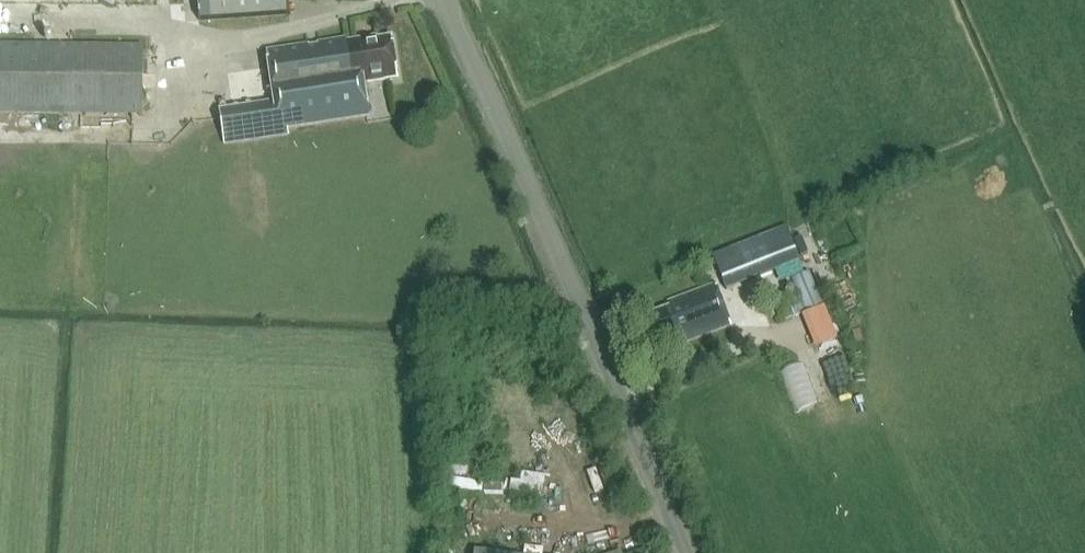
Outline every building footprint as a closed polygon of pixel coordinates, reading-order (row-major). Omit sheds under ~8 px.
[(285,0),(198,0),(200,22),(287,15),(285,0)] [(266,50),(278,130),(368,117),(364,84),(397,79),(391,37),(378,39),(377,37),(356,40),(356,37),(266,50)] [(0,45),(0,113),(143,114),(143,46),(0,45)] [(800,262),(786,226),(712,255),(726,291),(800,262)] [(823,304),(808,270),(791,278),(797,291),(773,302),(783,322),(823,304)] [(680,344),(732,325),(716,283),(669,301),(671,307),(644,317),(656,347),(678,339),(680,344)] [(786,368),(796,410),(823,404),(812,362),(786,368)]
